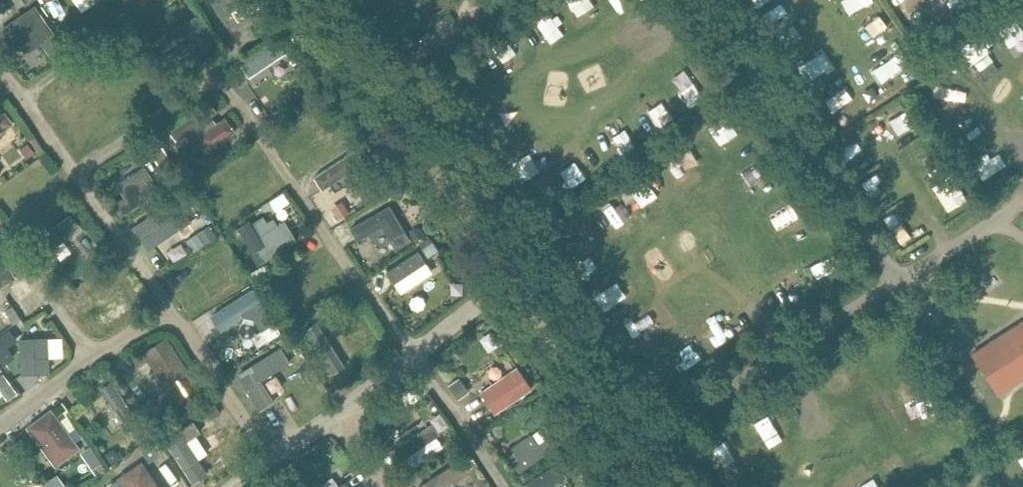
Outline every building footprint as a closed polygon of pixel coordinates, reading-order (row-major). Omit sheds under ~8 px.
[(65,7),(60,0),(48,0),(47,0),(56,13),(65,7)] [(83,11),(98,0),(76,0),(83,11)] [(248,0),(211,0),(222,17),(248,0)] [(582,22),(595,14),(586,0),(568,0),(582,22)] [(8,44),(18,37),(28,51),(54,33),(34,4),(0,28),(0,33),(8,44)] [(863,18),(873,38),(892,28),(882,8),(863,18)] [(545,54),(566,38),(546,12),(525,27),(545,54)] [(1022,31),(1022,30),(1015,17),(999,26),(1007,40),(1022,31)] [(211,39),(206,30),(166,54),(171,63),(211,39)] [(247,76),(285,51),(292,62),(303,55),(289,33),(240,65),(246,74),(247,76)] [(901,38),(877,53),(889,71),(912,57),(901,38)] [(985,39),(972,48),(981,61),(994,51),(985,39)] [(493,52),(506,73),(525,60),(512,40),(493,52)] [(706,76),(684,88),(696,108),(718,96),(706,76)] [(861,90),(842,101),(854,119),(872,108),(861,90)] [(662,96),(644,108),(661,134),(679,122),(662,96)] [(946,112),(960,133),(985,116),(971,96),(946,112)] [(202,135),(211,147),(235,129),(225,117),(214,126),(208,118),(215,113),(205,100),(166,129),(176,142),(199,125),(204,133),(202,135)] [(11,122),(3,112),(0,114),(0,130),(11,122)] [(619,159),(637,150),(621,119),(606,127),(614,141),(610,143),(619,159)] [(858,132),(838,142),(847,161),(868,151),(858,132)] [(527,168),(543,158),(534,143),(517,154),(527,168)] [(683,143),(665,157),(684,181),(702,167),(683,143)] [(581,146),(563,157),(580,184),(599,172),(581,146)] [(356,149),(315,176),(322,188),(363,161),(356,149)] [(985,175),(1004,168),(996,149),(977,156),(985,175)] [(163,172),(174,165),(167,155),(157,161),(163,172)] [(751,170),(760,191),(777,183),(768,162),(751,170)] [(115,203),(121,213),(159,189),(146,168),(119,185),(126,196),(115,203)] [(867,178),(872,188),(891,178),(886,168),(867,178)] [(650,204),(668,195),(656,172),(638,181),(650,204)] [(951,175),(932,187),(947,211),(966,199),(951,175)] [(334,182),(321,191),(340,220),(353,211),(334,182)] [(595,206),(607,225),(632,210),(620,190),(595,206)] [(772,208),(783,223),(808,205),(797,190),(772,208)] [(151,243),(188,220),(174,199),(138,223),(151,243)] [(389,205),(351,228),(357,239),(382,224),(390,238),(403,230),(389,205)] [(579,243),(596,233),(586,214),(568,224),(579,243)] [(77,224),(70,215),(35,241),(44,251),(77,224)] [(249,221),(238,228),(253,252),(251,254),(258,264),(296,240),(284,220),(277,225),(273,218),(267,222),(263,215),(251,223),(249,221)] [(203,243),(219,235),(210,219),(195,227),(203,243)] [(408,234),(412,241),(425,234),(420,227),(418,228),(416,225),(408,230),(410,233),(408,234)] [(401,292),(431,272),(417,251),(387,270),(401,292)] [(0,268),(0,287),(16,276),(7,263),(0,268)] [(264,264),(250,272),(255,280),(269,272),(264,264)] [(807,271),(791,279),(801,299),(817,292),(807,271)] [(252,290),(212,315),(222,330),(244,316),(255,319),(262,330),(274,323),(262,305),(253,289),(252,290)] [(725,346),(745,335),(731,309),(710,321),(725,346)] [(623,338),(650,326),(644,312),(617,323),(623,338)] [(972,354),(998,393),(1022,377),(1022,321),(972,354)] [(344,365),(317,322),(306,329),(333,372),(344,365)] [(262,330),(251,337),(257,347),(268,340),(280,332),(274,323),(262,330)] [(491,351),(502,344),(493,329),(482,337),(491,351)] [(0,336),(0,364),(2,367),(13,358),(5,347),(15,339),(9,330),(0,336)] [(692,331),(673,343),(689,368),(708,356),(692,331)] [(47,337),(20,338),(22,373),(49,372),(47,337)] [(187,369),(166,337),(142,352),(163,385),(187,369)] [(236,374),(261,410),(274,402),(259,379),(289,360),(279,345),(236,374)] [(495,411),(530,387),(517,368),(482,391),(495,411)] [(910,412),(932,399),(918,377),(897,390),(910,412)] [(547,388),(541,379),(534,384),(540,392),(547,388)] [(111,380),(102,386),(133,431),(142,425),(111,380)] [(758,412),(777,438),(791,428),(771,402),(758,412)] [(916,418),(922,426),(938,415),(933,407),(916,418)] [(28,425),(56,463),(78,446),(50,409),(28,425)] [(193,421),(165,439),(193,482),(207,472),(197,458),(206,451),(194,434),(199,431),(193,421)] [(552,434),(545,425),(510,449),(517,458),(512,462),(518,471),(564,439),(558,429),(552,434)] [(408,470),(442,447),(434,436),(422,445),(415,436),(388,454),(402,475),(408,470)] [(709,446),(721,473),(742,464),(730,436),(709,446)] [(93,444),(84,450),(99,473),(108,467),(93,444)] [(149,461),(159,454),(151,444),(142,451),(149,461)] [(1012,459),(1019,475),(1022,473),(1022,453),(1012,459)] [(461,458),(424,481),(428,486),(441,486),(468,469),(461,458)] [(106,486),(159,486),(142,461),(116,478),(117,479),(106,486)] [(525,486),(547,486),(565,475),(557,463),(524,485),(525,486)] [(297,467),(287,474),(294,484),(304,477),(297,467)] [(60,474),(49,481),(52,486),(68,486),(60,474)] [(853,482),(855,486),(879,486),(874,474),(853,482)]
